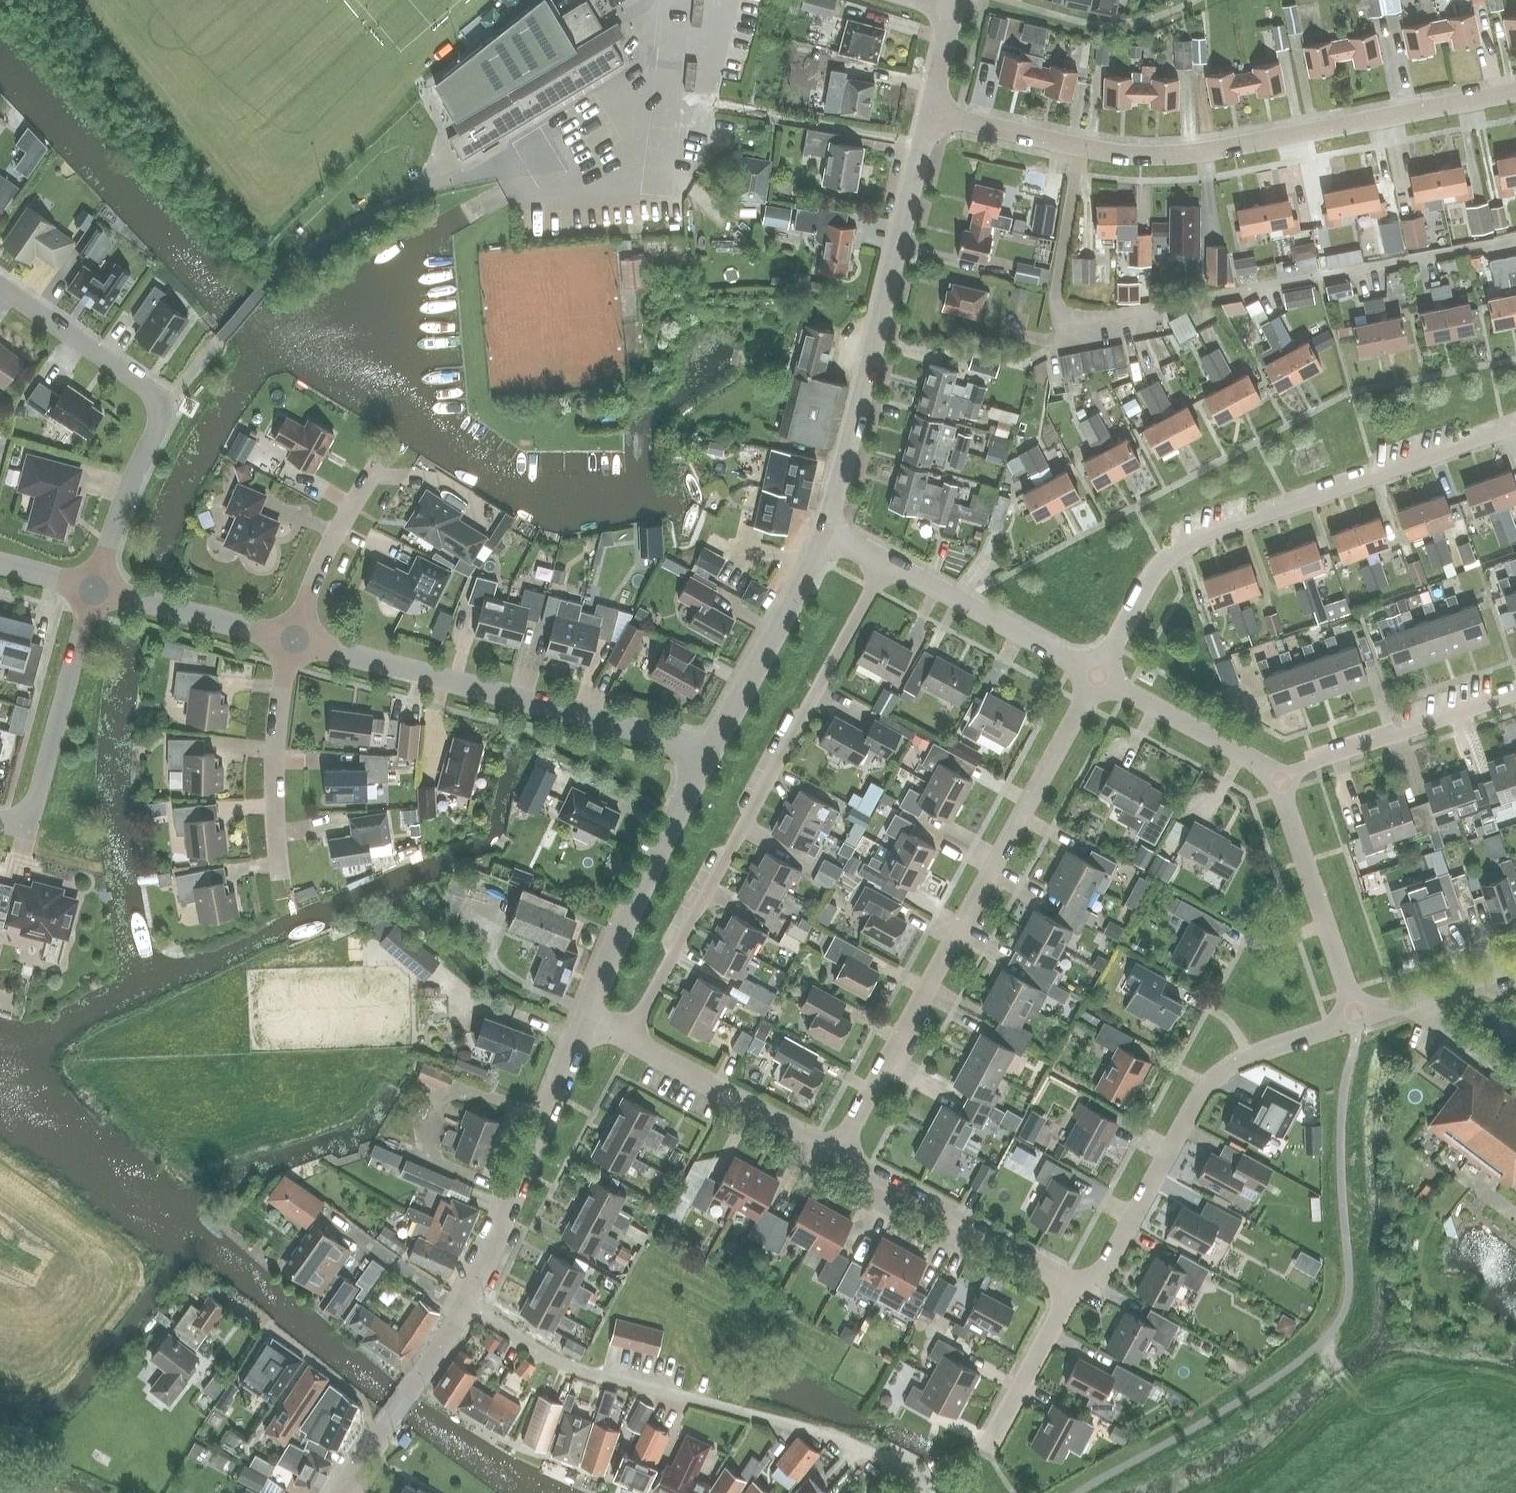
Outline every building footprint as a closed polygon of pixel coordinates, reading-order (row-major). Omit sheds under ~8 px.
[(624,62),(586,0),(556,18),(545,0),(536,0),(434,83),(435,84),(436,83),(463,128),(448,138),(449,138),(462,160),(624,62)] [(835,0),(791,0),(788,10),(800,13),(801,8),(832,16),(836,0),(835,0)] [(1063,3),(1088,9),(1090,0),(1064,0),(1063,3)] [(1090,9),(1116,14),(1119,0),(1092,0),(1090,9)] [(1382,15),(1380,0),(1366,0),(1369,17),(1382,15)] [(1399,0),(1384,0),(1387,13),(1401,11),(1399,0)] [(1503,0),(1488,0),(1490,11),(1505,8),(1503,0)] [(1288,34),(1301,31),(1296,4),(1283,7),(1288,34)] [(1474,13),(1438,20),(1442,39),(1452,37),(1454,48),(1480,42),(1474,13)] [(989,35),(996,37),(998,29),(1002,30),(1005,18),(993,15),(989,35)] [(1504,18),(1509,47),(1515,46),(1515,15),(1504,18)] [(885,28),(862,22),(862,23),(848,19),(840,51),(853,55),(876,61),(885,28)] [(1442,39),(1438,20),(1403,26),(1408,56),(1435,51),(1433,41),(1442,39)] [(1276,50),(1288,47),(1284,24),(1271,26),(1276,50)] [(1375,32),(1340,39),(1343,58),(1353,56),(1355,67),(1381,62),(1375,32)] [(1206,62),(1205,37),(1192,38),(1193,63),(1206,62)] [(1109,64),(1110,40),(1096,39),(1095,64),(1109,64)] [(1192,68),(1191,39),(1176,40),(1177,68),(1192,68)] [(1343,58),(1340,39),(1304,46),(1310,75),(1336,70),(1334,60),(1343,58)] [(1141,57),(1141,45),(1130,45),(1129,57),(1141,57)] [(1043,57),(1022,52),(1020,57),(1005,53),(998,82),(1024,88),(1026,82),(1036,85),(1040,66),(1041,66),(1043,57)] [(1253,71),(1243,72),(1247,91),(1257,89),(1258,95),(1284,91),(1279,62),(1252,66),(1253,71)] [(1040,66),(1036,85),(1046,87),(1044,93),(1070,99),(1077,70),(1051,64),(1050,68),(1041,66),(1040,66)] [(1141,81),(1141,100),(1151,101),(1151,107),(1177,108),(1178,78),(1154,77),(1155,65),(1141,65),(1140,81),(1141,81)] [(845,77),(846,72),(832,70),(827,98),(839,100),(837,111),(869,117),(875,83),(845,77)] [(1247,91),(1243,72),(1233,74),(1232,70),(1206,75),(1212,104),(1238,99),(1237,93),(1247,91)] [(1131,100),(1141,100),(1141,81),(1140,81),(1131,81),(1131,77),(1105,76),(1104,105),(1130,106),(1131,100)] [(840,134),(807,128),(803,152),(827,156),(823,183),(856,189),(863,147),(839,143),(841,134),(840,133),(840,134)] [(27,149),(15,167),(28,175),(31,169),(39,158),(27,149)] [(1515,181),(1515,155),(1497,159),(1499,173),(1496,173),(1500,196),(1512,194),(1510,182),(1515,181)] [(769,162),(743,157),(736,195),(763,199),(769,162)] [(1436,171),(1440,192),(1455,190),(1457,200),(1472,197),(1469,184),(1465,185),(1462,166),(1436,171)] [(1426,195),(1440,192),(1436,171),(1411,176),(1415,195),(1410,195),(1413,208),(1427,205),(1426,195)] [(1,212),(19,187),(0,173),(0,211),(1,212)] [(974,210),(972,220),(990,225),(1009,228),(1012,216),(997,213),(1003,190),(974,183),(968,209),(974,210)] [(1375,183),(1350,188),(1354,209),(1369,206),(1371,216),(1385,214),(1383,201),(1379,202),(1375,183)] [(774,185),(772,200),(781,201),(783,190),(779,186),(774,185)] [(1354,209),(1350,188),(1324,193),(1328,211),(1324,212),(1326,225),(1341,222),(1339,212),(1354,209)] [(1263,205),(1267,226),(1282,223),(1284,233),(1299,230),(1296,218),(1292,218),(1288,200),(1263,205)] [(1057,205),(1037,202),(1032,230),(1053,233),(1057,205)] [(1490,229),(1486,203),(1470,206),(1474,231),(1490,229)] [(762,223),(788,228),(792,209),(765,204),(762,223)] [(1105,234),(1116,234),(1116,205),(1096,205),(1096,233),(1095,233),(1095,249),(1105,249),(1105,234)] [(1116,205),(1116,234),(1127,234),(1127,265),(1150,265),(1150,233),(1136,233),(1137,206),(1116,205)] [(1252,229),(1267,226),(1263,205),(1238,210),(1241,228),(1237,229),(1240,242),(1254,239),(1252,229)] [(854,227),(846,226),(849,211),(818,206),(818,210),(798,207),(795,226),(809,229),(826,231),(819,271),(846,275),(854,227)] [(1199,206),(1170,206),(1170,235),(1184,235),(1184,255),(1199,255),(1199,206)] [(1496,228),(1509,225),(1506,206),(1493,208),(1496,228)] [(54,225),(28,207),(3,243),(29,261),(36,252),(56,265),(73,241),(53,227),(54,225)] [(83,209),(74,223),(85,230),(94,216),(83,209)] [(1422,214),(1401,218),(1407,247),(1428,243),(1422,214)] [(1027,220),(1015,217),(1012,229),(1024,232),(1027,220)] [(990,225),(972,220),(969,230),(963,229),(957,255),(986,262),(992,236),(988,235),(990,225)] [(1402,248),(1397,220),(1380,223),(1385,251),(1402,248)] [(91,223),(75,246),(86,254),(102,231),(91,223)] [(616,241),(617,249),(632,248),(631,240),(616,241)] [(1314,240),(1291,245),(1293,257),(1317,253),(1314,240)] [(1340,246),(1341,260),(1365,258),(1364,244),(1340,246)] [(1226,251),(1226,246),(1207,245),(1206,281),(1225,282),(1235,282),(1228,251),(1226,251)] [(1254,253),(1234,257),(1237,273),(1257,269),(1254,253)] [(1328,268),(1339,265),(1337,254),(1325,256),(1328,268)] [(1515,316),(1515,255),(1504,257),(1515,316)] [(647,284),(646,274),(645,257),(624,258),(627,286),(647,284)] [(1081,282),(1106,281),(1106,265),(1096,265),(1096,257),(1072,257),(1073,281),(1081,281),(1081,282)] [(1515,323),(1515,316),(1504,257),(1490,260),(1495,285),(1500,284),(1502,296),(1488,298),(1494,328),(1515,323)] [(83,265),(67,288),(104,313),(131,272),(115,261),(103,279),(83,265)] [(1038,269),(1017,264),(1014,279),(1035,284),(1038,269)] [(1199,291),(1199,277),(1185,277),(1185,291),(1199,291)] [(825,282),(807,279),(805,291),(823,294),(825,282)] [(985,290),(953,283),(952,290),(947,289),(947,292),(943,295),(942,295),(941,302),(944,306),(943,309),(979,317),(983,297),(989,298),(991,291),(985,290)] [(1139,302),(1139,283),(1118,283),(1118,302),(1139,302)] [(1439,285),(1450,336),(1474,332),(1468,302),(1454,305),(1449,283),(1439,285)] [(1340,297),(1337,284),(1325,288),(1328,300),(1340,297)] [(143,324),(136,335),(163,353),(188,318),(162,300),(167,293),(154,285),(132,317),(143,324)] [(1427,341),(1450,336),(1439,285),(1430,287),(1435,309),(1421,312),(1427,341)] [(1029,289),(1013,286),(1010,300),(1026,303),(1029,289)] [(1373,298),(1383,350),(1407,345),(1401,316),(1387,319),(1383,296),(1373,298)] [(1359,354),(1383,350),(1373,298),(1363,300),(1368,322),(1353,325),(1359,354)] [(1300,378),(1269,319),(1258,299),(1246,305),(1257,326),(1259,324),(1271,346),(1259,352),(1265,363),(1278,390),(1300,378)] [(1180,337),(1199,329),(1190,307),(1171,315),(1180,337)] [(1277,315),(1269,319),(1300,378),(1321,367),(1314,354),(1307,341),(1294,348),(1277,315)] [(847,384),(822,377),(834,331),(807,324),(806,329),(802,329),(799,341),(802,341),(793,376),(794,376),(779,432),(831,445),(847,384)] [(1307,341),(1314,354),(1326,348),(1319,335),(1307,341)] [(22,360),(2,345),(2,344),(1,343),(0,344),(0,383),(4,386),(22,360)] [(1112,345),(1116,366),(1126,364),(1122,343),(1112,345)] [(1105,368),(1116,366),(1112,345),(1101,347),(1105,368)] [(1218,346),(1209,351),(1240,411),(1261,399),(1247,373),(1235,379),(1218,346)] [(1094,370),(1105,368),(1101,347),(1091,349),(1094,370)] [(1084,372),(1094,370),(1091,349),(1080,351),(1084,372)] [(1069,353),(1073,374),(1084,372),(1080,351),(1069,353)] [(1240,411),(1209,351),(1201,355),(1218,388),(1204,396),(1218,422),(1240,411)] [(1063,376),(1073,374),(1069,353),(1059,355),(1063,376)] [(996,376),(999,364),(972,356),(968,368),(996,376)] [(972,382),(968,381),(966,386),(953,382),(956,371),(930,364),(924,386),(964,397),(967,398),(972,382)] [(1148,384),(1179,443),(1201,431),(1187,405),(1173,412),(1156,380),(1148,384)] [(74,427),(86,435),(102,412),(80,397),(82,394),(68,385),(60,396),(39,381),(26,401),(48,416),(50,414),(72,429),(74,427)] [(967,398),(981,402),(986,386),(972,382),(967,398)] [(1158,454),(1179,443),(1148,384),(1139,388),(1157,421),(1144,428),(1158,454)] [(964,397),(924,386),(917,408),(943,415),(944,414),(957,418),(960,408),(964,409),(967,398),(964,397)] [(1067,414),(1076,411),(1070,394),(1052,400),(1049,412),(1052,419),(1055,418),(1067,414)] [(591,395),(578,396),(578,404),(591,403),(591,395)] [(977,419),(981,402),(967,398),(964,409),(963,415),(977,419)] [(1134,399),(1123,405),(1129,415),(1140,409),(1134,399)] [(1007,438),(1012,424),(1015,425),(1019,414),(1009,411),(1005,422),(999,419),(994,434),(1007,438)] [(1088,417),(1119,475),(1140,464),(1126,438),(1113,445),(1097,412),(1088,417)] [(956,437),(953,436),(956,426),(942,422),(942,421),(916,413),(909,435),(949,447),(953,448),(956,437)] [(1070,421),(1067,414),(1055,418),(1057,426),(1070,421)] [(313,470),(334,433),(309,420),(305,427),(286,417),(274,439),(293,449),(289,457),(313,470)] [(1097,487),(1119,475),(1088,417),(1079,421),(1095,454),(1083,460),(1097,487)] [(256,439),(238,430),(227,451),(244,460),(256,439)] [(953,448),(967,452),(971,436),(957,432),(956,437),(953,448)] [(946,458),(949,447),(909,435),(903,457),(929,465),(932,454),(946,458)] [(1023,439),(1058,508),(1080,496),(1066,470),(1052,477),(1032,435),(1023,439)] [(1037,519),(1058,508),(1023,439),(1014,444),(1036,486),(1023,493),(1037,519)] [(709,451),(722,454),(724,443),(711,440),(709,451)] [(1008,450),(991,445),(987,458),(1005,463),(1008,450)] [(967,452),(953,448),(948,465),(962,468),(967,452)] [(816,459),(781,451),(772,449),(767,472),(766,472),(754,526),(787,533),(794,505),(805,507),(816,459)] [(29,455),(20,488),(27,490),(28,485),(40,488),(29,526),(62,535),(68,512),(72,513),(75,511),(79,499),(77,496),(73,495),(80,469),(29,455)] [(251,477),(246,463),(234,467),(239,481),(251,477)] [(901,463),(895,485),(935,496),(938,485),(925,481),(928,470),(901,463)] [(20,470),(8,467),(5,481),(16,484),(20,470)] [(1515,538),(1515,528),(1507,502),(1515,499),(1515,488),(1510,470),(1487,478),(1492,492),(1496,506),(1500,517),(1504,529),(1508,541),(1515,538)] [(1487,478),(1464,486),(1474,514),(1487,509),(1491,520),(1496,519),(1500,517),(1496,506),(1492,492),(1487,478)] [(939,498),(952,501),(956,485),(944,482),(939,498)] [(226,511),(237,515),(225,543),(249,553),(248,556),(264,563),(271,546),(269,545),(278,522),(258,513),(266,495),(238,483),(226,511)] [(986,522),(989,512),(970,506),(969,507),(952,502),(952,501),(939,498),(939,499),(935,497),(935,496),(895,485),(889,507),(915,514),(915,513),(934,518),(933,521),(945,525),(949,513),(986,522)] [(457,518),(461,512),(442,501),(443,499),(426,488),(418,502),(420,503),(406,525),(440,546),(441,544),(462,556),(471,561),(486,536),(457,518)] [(970,506),(989,512),(992,501),(984,499),(985,496),(973,493),(970,506)] [(1010,497),(997,493),(988,524),(1001,528),(1010,497)] [(1442,564),(1453,561),(1441,526),(1453,522),(1443,494),(1420,502),(1430,530),(1434,540),(1442,564)] [(1430,530),(1420,502),(1397,510),(1408,538),(1430,530)] [(1379,516),(1356,524),(1366,552),(1370,563),(1378,585),(1387,582),(1375,549),(1389,544),(1379,516)] [(1504,543),(1508,541),(1504,529),(1500,517),(1496,519),(1491,520),(1499,544),(1504,543)] [(1366,552),(1356,524),(1333,533),(1343,561),(1366,552)] [(662,537),(639,539),(640,556),(663,555),(662,537)] [(1314,539),(1291,547),(1301,575),(1324,567),(1314,539)] [(1437,566),(1442,564),(1434,540),(1425,543),(1433,567),(1437,566)] [(1456,545),(1462,565),(1476,560),(1469,540),(1456,545)] [(1301,575),(1291,547),(1268,555),(1278,583),(1301,575)] [(665,559),(686,569),(690,562),(669,552),(665,559)] [(402,573),(378,561),(365,587),(381,595),(380,597),(405,609),(414,591),(436,601),(448,577),(451,571),(418,554),(408,573),(403,570),(402,573)] [(721,563),(708,555),(701,568),(715,575),(721,563)] [(469,575),(476,564),(471,561),(462,556),(454,568),(469,575)] [(1415,585),(1427,581),(1419,558),(1408,562),(1415,585)] [(1227,570),(1236,598),(1259,590),(1250,562),(1227,570)] [(1370,588),(1378,585),(1370,563),(1362,566),(1370,588)] [(567,569),(553,565),(550,579),(563,582),(567,569)] [(1248,633),(1240,609),(1236,598),(1227,570),(1204,578),(1213,606),(1226,602),(1230,613),(1238,636),(1248,633)] [(496,640),(507,601),(493,598),(498,581),(477,576),(468,602),(482,606),(474,634),(496,640)] [(690,576),(678,598),(697,608),(688,624),(720,642),(733,618),(709,604),(716,590),(690,576)] [(1512,592),(1507,576),(1497,579),(1503,596),(1505,595),(1515,628),(1515,590),(1512,592)] [(757,603),(765,588),(753,581),(744,596),(757,603)] [(1304,585),(1313,609),(1322,606),(1314,582),(1304,585)] [(1295,589),(1303,612),(1313,609),(1304,585),(1295,589)] [(521,604),(507,601),(496,640),(519,646),(526,618),(538,620),(545,593),(525,588),(521,604)] [(553,625),(546,653),(568,659),(578,619),(581,610),(583,602),(549,594),(542,621),(553,625)] [(1445,597),(1450,612),(1453,611),(1465,649),(1489,641),(1476,604),(1460,609),(1454,594),(1445,597)] [(1400,612),(1399,612),(1401,618),(1405,628),(1407,627),(1420,664),(1443,657),(1430,619),(1427,620),(1414,625),(1409,609),(1408,609),(1405,601),(1398,604),(1400,612)] [(1432,601),(1422,605),(1427,620),(1430,619),(1443,657),(1465,649),(1453,611),(1450,612),(1437,617),(1432,601)] [(579,619),(578,619),(568,659),(590,664),(597,636),(611,638),(619,607),(597,602),(594,614),(581,610),(579,619)] [(1250,606),(1240,609),(1248,633),(1258,629),(1250,606)] [(649,611),(639,607),(632,620),(642,625),(649,611)] [(1270,635),(1283,631),(1277,612),(1263,616),(1270,635)] [(10,618),(0,616),(0,656),(10,618)] [(1382,636),(1372,640),(1379,660),(1391,657),(1397,672),(1420,664),(1407,627),(1405,628),(1401,618),(1388,622),(1386,617),(1377,620),(1382,636)] [(0,656),(0,661),(10,664),(6,678),(33,685),(40,656),(27,653),(30,641),(29,640),(33,624),(10,618),(0,656)] [(628,623),(608,658),(624,667),(645,629),(628,623)] [(447,630),(434,625),(431,634),(443,639),(447,630)] [(910,651),(875,632),(859,661),(894,680),(910,651)] [(1213,657),(1225,653),(1218,634),(1206,638),(1213,657)] [(1334,635),(1324,638),(1329,653),(1332,652),(1345,690),(1368,682),(1355,645),(1339,650),(1334,635)] [(691,695),(705,670),(689,662),(695,652),(671,639),(665,649),(664,649),(650,675),(676,689),(677,687),(691,695)] [(184,645),(165,641),(162,654),(181,659),(184,645)] [(1311,642),(1301,645),(1307,661),(1309,660),(1322,698),(1345,690),(1332,652),(1329,653),(1316,658),(1311,642)] [(1322,698),(1309,660),(1307,661),(1293,665),(1288,650),(1279,653),(1284,669),(1287,668),(1299,705),(1322,698)] [(1370,650),(1362,652),(1367,666),(1375,664),(1370,650)] [(973,677),(936,656),(928,672),(915,665),(903,688),(916,695),(923,683),(959,703),(973,677)] [(1238,680),(1231,658),(1215,663),(1223,686),(1238,680)] [(1265,658),(1256,661),(1262,677),(1264,677),(1276,713),(1299,705),(1287,668),(1284,669),(1271,673),(1265,658)] [(216,690),(218,675),(177,670),(173,698),(189,700),(187,720),(225,725),(228,703),(219,702),(220,691),(221,691),(221,690),(216,690)] [(899,695),(883,686),(872,708),(887,716),(899,695)] [(982,728),(1007,741),(1023,713),(988,693),(972,721),(968,719),(961,732),(976,739),(982,728)] [(29,705),(30,698),(18,695),(16,702),(29,705)] [(372,717),(372,715),(333,709),(329,737),(368,743),(370,730),(383,731),(385,719),(372,717)] [(867,733),(835,715),(819,743),(857,763),(867,746),(887,757),(904,726),(888,717),(884,724),(875,719),(867,733)] [(419,724),(402,723),(399,752),(417,753),(419,724)] [(17,732),(0,728),(0,754),(10,756),(17,732)] [(910,742),(924,750),(929,741),(915,733),(910,742)] [(483,744),(454,737),(448,762),(445,761),(438,787),(470,795),(483,744)] [(952,737),(946,748),(964,758),(971,746),(952,737)] [(204,739),(168,738),(168,766),(184,767),(184,787),(222,788),(222,766),(213,766),(213,755),(214,755),(214,754),(203,753),(204,739)] [(928,782),(961,800),(972,780),(946,765),(952,756),(932,745),(922,763),(935,770),(928,782)] [(1515,777),(1515,747),(1507,750),(1515,777)] [(1492,811),(1511,805),(1509,797),(1515,794),(1515,777),(1507,750),(1486,757),(1495,784),(1484,788),(1492,811)] [(388,781),(388,755),(360,753),(360,769),(326,769),(326,800),(366,799),(366,782),(388,781)] [(536,764),(524,789),(544,799),(556,774),(536,764)] [(1128,771),(1115,764),(1109,774),(1095,766),(1085,785),(1131,811),(1125,821),(1139,829),(1146,818),(1147,819),(1162,793),(1126,774),(1128,771)] [(1471,786),(1464,764),(1443,771),(1450,793),(1458,814),(1470,810),(1473,818),(1492,811),(1484,788),(1482,782),(1471,786)] [(1421,809),(1429,833),(1429,832),(1434,848),(1444,845),(1439,829),(1448,826),(1445,818),(1458,814),(1450,793),(1443,771),(1423,778),(1432,806),(1421,809)] [(950,821),(961,800),(928,782),(922,794),(909,787),(899,805),(918,816),(923,806),(950,821)] [(436,814),(435,785),(417,786),(418,815),(436,814)] [(597,798),(572,786),(558,816),(606,839),(619,812),(596,801),(597,798)] [(1380,793),(1394,835),(1407,831),(1409,839),(1429,833),(1421,809),(1409,813),(1400,786),(1380,793)] [(784,809),(819,828),(826,815),(831,818),(836,808),(800,789),(793,803),(788,801),(784,809)] [(1382,839),(1394,835),(1380,793),(1359,799),(1368,827),(1357,831),(1365,854),(1385,847),(1382,839)] [(856,798),(852,805),(853,806),(871,815),(874,808),(856,798)] [(871,815),(853,806),(852,805),(842,800),(836,811),(866,826),(871,815)] [(156,815),(167,814),(166,802),(154,804),(156,815)] [(202,804),(173,807),(176,835),(186,834),(188,855),(227,850),(224,828),(215,829),(214,819),(215,819),(215,817),(204,819),(202,804)] [(417,821),(416,808),(403,809),(405,822),(417,821)] [(812,842),(819,828),(784,809),(771,832),(811,853),(816,844),(812,842)] [(353,835),(330,838),(334,865),(371,860),(369,843),(390,840),(386,813),(351,818),(353,835)] [(891,850),(924,868),(935,848),(910,834),(915,824),(896,813),(890,823),(885,831),(898,838),(891,850)] [(1207,828),(1195,821),(1191,827),(1176,820),(1167,837),(1182,845),(1179,850),(1227,876),(1242,850),(1206,831),(1207,828)] [(1506,854),(1499,833),(1483,838),(1490,859),(1506,854)] [(1058,869),(1092,888),(1103,870),(1110,874),(1116,863),(1099,853),(1102,848),(1077,835),(1072,845),(1084,852),(1081,858),(1068,851),(1058,869)] [(414,842),(392,850),(395,858),(417,850),(414,842)] [(1144,869),(1154,851),(1141,844),(1131,861),(1144,869)] [(913,889),(924,868),(891,850),(885,862),(872,855),(868,864),(864,862),(858,872),(881,885),(887,874),(913,889)] [(749,872),(785,891),(792,878),(797,880),(802,871),(766,851),(758,865),(754,863),(749,872)] [(1433,851),(1420,856),(1427,874),(1440,869),(1433,851)] [(1160,878),(1170,860),(1157,853),(1147,870),(1160,878)] [(861,860),(852,855),(844,868),(854,873),(861,860)] [(825,858),(819,869),(837,879),(843,868),(825,858)] [(1481,884),(1493,920),(1515,912),(1515,906),(1514,901),(1515,900),(1515,874),(1511,858),(1499,862),(1504,876),(1481,884)] [(213,883),(210,868),(175,875),(180,903),(196,900),(200,920),(209,918),(213,921),(226,918),(229,915),(238,913),(234,891),(225,893),(223,882),(224,882),(223,881),(213,883)] [(511,879),(530,887),(534,876),(515,868),(511,879)] [(837,879),(819,869),(813,879),(832,889),(837,879)] [(1063,911),(1084,921),(1091,925),(1098,914),(1090,911),(1083,906),(1092,888),(1058,869),(1047,888),(1069,900),(1063,911)] [(172,884),(170,871),(158,873),(160,886),(172,884)] [(778,904),(785,891),(749,872),(737,894),(777,916),(782,906),(778,904)] [(1460,905),(1474,901),(1464,874),(1451,878),(1460,905)] [(1448,907),(1437,875),(1391,890),(1396,907),(1401,905),(1415,946),(1441,938),(1432,913),(1448,907)] [(469,884),(450,877),(441,901),(450,904),(445,918),(455,922),(469,884)] [(0,882),(0,884),(0,926),(7,928),(8,921),(25,926),(24,931),(48,937),(51,927),(66,931),(65,935),(67,935),(76,900),(59,896),(60,890),(36,884),(34,890),(17,885),(17,887),(0,882)] [(901,904),(888,898),(866,886),(856,903),(871,911),(861,929),(892,946),(906,921),(894,915),(901,904)] [(508,926),(549,942),(533,982),(562,993),(578,952),(564,947),(575,918),(564,914),(567,906),(559,902),(561,897),(542,890),(540,895),(523,888),(508,926)] [(1161,888),(1153,901),(1165,909),(1173,896),(1161,888)] [(1143,896),(1132,890),(1124,904),(1135,910),(1143,896)] [(1231,926),(1210,915),(1211,915),(1181,898),(1174,912),(1191,921),(1172,957),(1198,972),(1218,935),(1231,926)] [(1026,929),(1060,947),(1070,929),(1078,933),(1084,921),(1063,911),(1057,921),(1036,910),(1026,929)] [(715,934),(751,954),(758,941),(763,943),(768,933),(732,914),(724,928),(720,926),(715,934)] [(797,924),(808,930),(812,923),(801,917),(797,924)] [(1124,928),(1110,920),(1104,930),(1118,937),(1124,928)] [(791,921),(785,931),(803,941),(809,931),(808,930),(797,924),(791,921)] [(440,961),(394,923),(379,942),(424,980),(440,961)] [(1031,970),(1052,981),(1058,970),(1050,966),(1060,947),(1026,929),(1016,947),(1037,959),(1031,970)] [(803,941),(785,931),(779,942),(798,952),(803,941)] [(744,967),(751,954),(715,934),(703,957),(743,978),(748,969),(744,967)] [(878,972),(855,959),(861,949),(835,935),(824,955),(842,965),(834,979),(865,996),(878,972)] [(1109,960),(1097,953),(1091,966),(1102,972),(1109,960)] [(1181,1003),(1160,991),(1166,979),(1135,963),(1126,980),(1137,986),(1125,1008),(1142,1017),(1144,1014),(1168,1028),(1181,1003)] [(994,988),(1028,1007),(1036,1011),(1046,992),(1052,981),(1031,970),(1025,981),(1004,969),(994,988)] [(681,997),(717,1016),(724,1003),(729,1006),(734,996),(698,977),(690,991),(686,988),(681,997)] [(757,983),(751,994),(769,1004),(775,993),(757,983)] [(851,1022),(829,1010),(836,998),(813,985),(801,1007),(815,1015),(807,1030),(838,1046),(851,1022)] [(999,1029),(1027,1044),(1033,1033),(1018,1025),(1028,1007),(994,988),(983,1007),(1005,1018),(999,1029)] [(769,1004),(751,994),(745,1005),(764,1015),(769,1004)] [(710,1029),(717,1016),(681,997),(669,1020),(709,1041),(714,1032),(710,1029)] [(1096,1025),(1099,1019),(1082,1009),(1078,1016),(1096,1025)] [(533,1036),(485,1017),(476,1042),(497,1050),(492,1061),(517,1071),(521,1059),(523,1060),(533,1036)] [(771,1028),(762,1022),(755,1034),(764,1040),(771,1028)] [(1140,1080),(1149,1062),(1125,1049),(1132,1037),(1104,1022),(1094,1039),(1115,1051),(1096,1086),(1125,1102),(1137,1079),(1140,1080)] [(967,1058),(1000,1076),(1014,1051),(1021,1055),(1027,1044),(999,1029),(993,1040),(981,1033),(967,1058)] [(742,1030),(732,1049),(742,1054),(752,1036),(742,1030)] [(811,1097),(824,1072),(801,1060),(807,1049),(784,1037),(774,1056),(788,1064),(780,1080),(811,1097)] [(1487,1077),(1442,1043),(1428,1061),(1459,1085),(1427,1125),(1452,1144),(1500,1081),(1489,1074),(1487,1077)] [(471,1062),(458,1057),(454,1067),(466,1072),(471,1062)] [(971,1092),(965,1103),(988,1115),(999,1095),(992,1091),(1000,1076),(967,1058),(954,1083),(971,1092)] [(454,1072),(425,1060),(417,1078),(447,1090),(454,1072)] [(1500,1081),(1452,1144),(1482,1167),(1515,1122),(1515,1094),(1500,1081)] [(624,1097),(614,1113),(661,1139),(664,1134),(650,1126),(656,1114),(624,1097)] [(1286,1128),(1292,1116),(1269,1104),(1263,1115),(1238,1102),(1225,1127),(1261,1145),(1274,1121),(1286,1128)] [(928,1129),(962,1147),(975,1123),(982,1126),(988,1115),(965,1103),(959,1114),(942,1104),(928,1129)] [(1110,1135),(1117,1123),(1080,1103),(1073,1116),(1079,1119),(1066,1144),(1095,1158),(1108,1134),(1110,1135)] [(1022,1117),(1007,1109),(1006,1112),(1000,1122),(1015,1130),(1022,1117)] [(499,1122),(467,1110),(458,1132),(450,1129),(445,1131),(440,1144),(442,1148),(455,1153),(483,1164),(499,1122)] [(661,1139),(614,1113),(606,1130),(638,1147),(641,1141),(656,1149),(661,1139)] [(1033,1142),(1041,1128),(1026,1119),(1018,1134),(1033,1142)] [(1482,1167),(1508,1187),(1515,1177),(1515,1122),(1482,1167)] [(1321,1124),(1305,1124),(1305,1136),(1321,1136),(1321,1124)] [(953,1163),(962,1147),(928,1129),(915,1154),(955,1176),(960,1167),(953,1163)] [(638,1147),(606,1130),(592,1155),(624,1172),(629,1164),(643,1172),(648,1164),(633,1157),(638,1147)] [(678,1137),(666,1131),(661,1141),(673,1147),(678,1137)] [(1019,1171),(1032,1146),(1018,1139),(1005,1164),(1019,1171)] [(403,1156),(375,1144),(370,1154),(398,1166),(403,1156)] [(1000,1152),(990,1146),(985,1156),(995,1162),(1000,1152)] [(674,1148),(668,1159),(677,1163),(682,1153),(674,1148)] [(1258,1191),(1271,1168),(1243,1153),(1236,1166),(1211,1152),(1197,1179),(1232,1198),(1241,1181),(1258,1191)] [(714,1194),(736,1206),(756,1168),(734,1157),(720,1183),(706,1175),(690,1203),(705,1211),(714,1194)] [(445,1193),(451,1178),(408,1158),(401,1173),(445,1193)] [(1058,1232),(1080,1192),(1065,1184),(1072,1172),(1046,1158),(1035,1178),(1049,1186),(1032,1218),(1058,1232)] [(982,1191),(995,1169),(983,1162),(971,1185),(982,1191)] [(748,1235),(763,1244),(778,1215),(763,1207),(778,1180),(756,1168),(736,1206),(757,1217),(748,1235)] [(282,1172),(264,1198),(305,1227),(307,1224),(321,1203),(323,1201),(282,1172)] [(593,1178),(584,1195),(631,1220),(634,1215),(619,1208),(626,1196),(593,1178)] [(1428,1196),(1421,1191),(1412,1203),(1418,1208),(1428,1196)] [(631,1220),(584,1195),(575,1211),(608,1229),(611,1223),(625,1230),(631,1220)] [(1321,1195),(1310,1196),(1310,1206),(1322,1205),(1321,1195)] [(446,1226),(467,1235),(479,1208),(453,1197),(451,1201),(442,1197),(432,1218),(428,1216),(429,1214),(408,1205),(404,1214),(417,1220),(430,1226),(444,1232),(446,1226)] [(788,1235),(810,1246),(830,1209),(808,1197),(794,1224),(778,1215),(763,1244),(779,1252),(788,1235)] [(663,1206),(652,1199),(646,1209),(657,1216),(663,1206)] [(1242,1219),(1214,1204),(1206,1219),(1182,1206),(1168,1232),(1203,1251),(1213,1233),(1229,1242),(1242,1219)] [(830,1209),(810,1246),(829,1257),(817,1278),(833,1286),(848,1258),(835,1251),(852,1220),(830,1209)] [(608,1229),(575,1211),(562,1236),(594,1254),(599,1245),(613,1253),(617,1246),(603,1238),(608,1229)] [(459,1253),(467,1235),(446,1226),(444,1232),(430,1226),(417,1220),(411,1234),(418,1237),(408,1258),(414,1260),(449,1276),(459,1253)] [(410,1244),(385,1225),(377,1235),(402,1254),(410,1244)] [(287,1268),(321,1292),(325,1294),(320,1302),(338,1315),(357,1287),(339,1275),(338,1276),(335,1273),(350,1250),(317,1227),(287,1268)] [(883,1286),(904,1249),(882,1237),(865,1267),(852,1260),(836,1288),(852,1296),(856,1289),(875,1299),(883,1286)] [(1304,1244),(1297,1258),(1317,1268),(1324,1254),(1304,1244)] [(630,1253),(620,1248),(615,1258),(626,1263),(630,1253)] [(925,1260),(904,1249),(883,1286),(894,1292),(887,1304),(913,1318),(926,1295),(911,1287),(925,1260)] [(1173,1266),(1155,1256),(1137,1290),(1167,1306),(1180,1281),(1197,1290),(1209,1268),(1180,1252),(1173,1266)] [(552,1254),(541,1273),(588,1299),(588,1300),(594,1302),(598,1294),(578,1283),(585,1271),(552,1254)] [(356,1298),(359,1301),(383,1267),(373,1260),(356,1283),(363,1288),(356,1298)] [(588,1299),(541,1273),(531,1292),(564,1310),(570,1298),(584,1306),(588,1300),(588,1299)] [(938,1312),(951,1287),(936,1279),(922,1304),(938,1312)] [(562,1313),(564,1310),(531,1292),(521,1312),(553,1329),(558,1321),(572,1329),(576,1321),(562,1313)] [(1000,1332),(1013,1308),(981,1292),(963,1326),(984,1337),(989,1327),(1000,1332)] [(225,1307),(209,1295),(198,1310),(191,1305),(176,1326),(183,1331),(180,1335),(196,1348),(225,1307)] [(393,1327),(376,1351),(401,1369),(437,1317),(439,1312),(420,1299),(410,1314),(405,1310),(393,1327)] [(361,1341),(376,1351),(393,1327),(360,1305),(356,1311),(352,1308),(344,1319),(349,1322),(366,1334),(361,1341)] [(935,1312),(923,1305),(918,1315),(930,1322),(935,1312)] [(1143,1321),(1125,1311),(1107,1345),(1137,1361),(1150,1336),(1167,1346),(1179,1324),(1150,1308),(1143,1321)] [(170,1318),(160,1310),(154,1317),(164,1325),(170,1318)] [(1283,1314),(1279,1323),(1280,1329),(1289,1333),(1296,1321),(1283,1314)] [(622,1345),(627,1321),(616,1318),(610,1342),(622,1345)] [(634,1348),(639,1324),(627,1321),(622,1345),(634,1348)] [(646,1351),(651,1328),(639,1324),(634,1348),(646,1351)] [(663,1331),(651,1328),(646,1351),(658,1354),(663,1331)] [(500,1340),(491,1334),(483,1345),(492,1351),(500,1340)] [(169,1402),(195,1369),(190,1365),(197,1356),(169,1335),(152,1357),(168,1368),(151,1389),(169,1402)] [(579,1358),(585,1346),(568,1337),(561,1349),(579,1358)] [(273,1403),(303,1359),(272,1338),(265,1341),(240,1380),(273,1403)] [(502,1338),(496,1347),(504,1351),(509,1342),(502,1338)] [(932,1376),(967,1395),(978,1373),(958,1362),(964,1351),(938,1338),(929,1355),(940,1361),(932,1376)] [(454,1360),(434,1389),(456,1404),(476,1374),(465,1367),(472,1357),(461,1350),(454,1360)] [(492,1351),(487,1359),(495,1365),(500,1356),(492,1351)] [(526,1379),(536,1366),(524,1357),(514,1370),(526,1379)] [(1111,1374),(1079,1357),(1066,1382),(1090,1395),(1085,1405),(1111,1418),(1115,1411),(1113,1404),(1102,1398),(1109,1385),(1127,1394),(1143,1402),(1153,1383),(1138,1374),(1116,1363),(1111,1374)] [(487,1359),(482,1368),(491,1373),(495,1365),(487,1359)] [(328,1377),(309,1364),(265,1431),(284,1444),(328,1377)] [(226,1382),(215,1373),(202,1389),(213,1398),(226,1382)] [(956,1416),(967,1395),(932,1376),(924,1390),(913,1384),(904,1402),(930,1416),(935,1406),(956,1416)] [(224,1407),(237,1386),(229,1381),(216,1401),(224,1407)] [(337,1450),(359,1404),(330,1382),(300,1426),(308,1431),(305,1435),(309,1437),(305,1447),(325,1456),(330,1446),(337,1450)] [(885,1382),(881,1392),(890,1396),(895,1387),(885,1382)] [(457,1405),(481,1419),(493,1397),(492,1397),(470,1384),(457,1405)] [(605,1388),(597,1411),(581,1464),(603,1472),(619,1431),(601,1425),(605,1413),(609,1414),(616,1392),(605,1388)] [(493,1397),(481,1419),(504,1433),(520,1405),(496,1391),(492,1397),(493,1397)] [(569,1393),(562,1410),(547,1452),(577,1463),(591,1420),(569,1412),(576,1395),(569,1393)] [(563,1403),(540,1394),(523,1441),(546,1450),(563,1403)] [(640,1433),(653,1407),(639,1400),(626,1426),(640,1433)] [(1082,1420),(1053,1405),(1032,1443),(1061,1458),(1082,1420)] [(647,1422),(630,1455),(647,1463),(663,1430),(647,1422)] [(1129,1432),(1114,1425),(1109,1435),(1123,1443),(1129,1432)] [(411,1438),(404,1432),(397,1441),(405,1447),(411,1438)] [(232,1434),(223,1449),(232,1455),(241,1440),(232,1434)] [(687,1434),(671,1466),(667,1464),(655,1489),(663,1492),(704,1492),(709,1484),(694,1477),(709,1444),(687,1434)] [(797,1479),(819,1453),(798,1436),(777,1463),(797,1479)] [(208,1449),(195,1441),(187,1454),(200,1462),(208,1449)] [(771,1450),(778,1456),(785,1447),(778,1441),(771,1450)] [(316,1492),(332,1461),(310,1450),(310,1451),(304,1448),(304,1449),(290,1442),(281,1455),(295,1463),(292,1468),(299,1471),(294,1482),(316,1492)] [(645,1490),(655,1466),(647,1463),(630,1456),(630,1455),(624,1453),(614,1476),(645,1490)] [(752,1456),(739,1476),(725,1467),(708,1492),(738,1492),(759,1461),(752,1456)] [(268,1475),(274,1464),(261,1458),(255,1469),(268,1475)] [(260,1490),(268,1476),(245,1464),(237,1478),(260,1490)] [(809,1476),(793,1492),(794,1492),(826,1492),(809,1476)] [(865,1492),(877,1492),(879,1492),(867,1480),(860,1487),(865,1492)] [(751,1481),(744,1492),(768,1492),(751,1481)] [(406,1483),(401,1492),(431,1492),(419,1486),(417,1489),(406,1483)]
